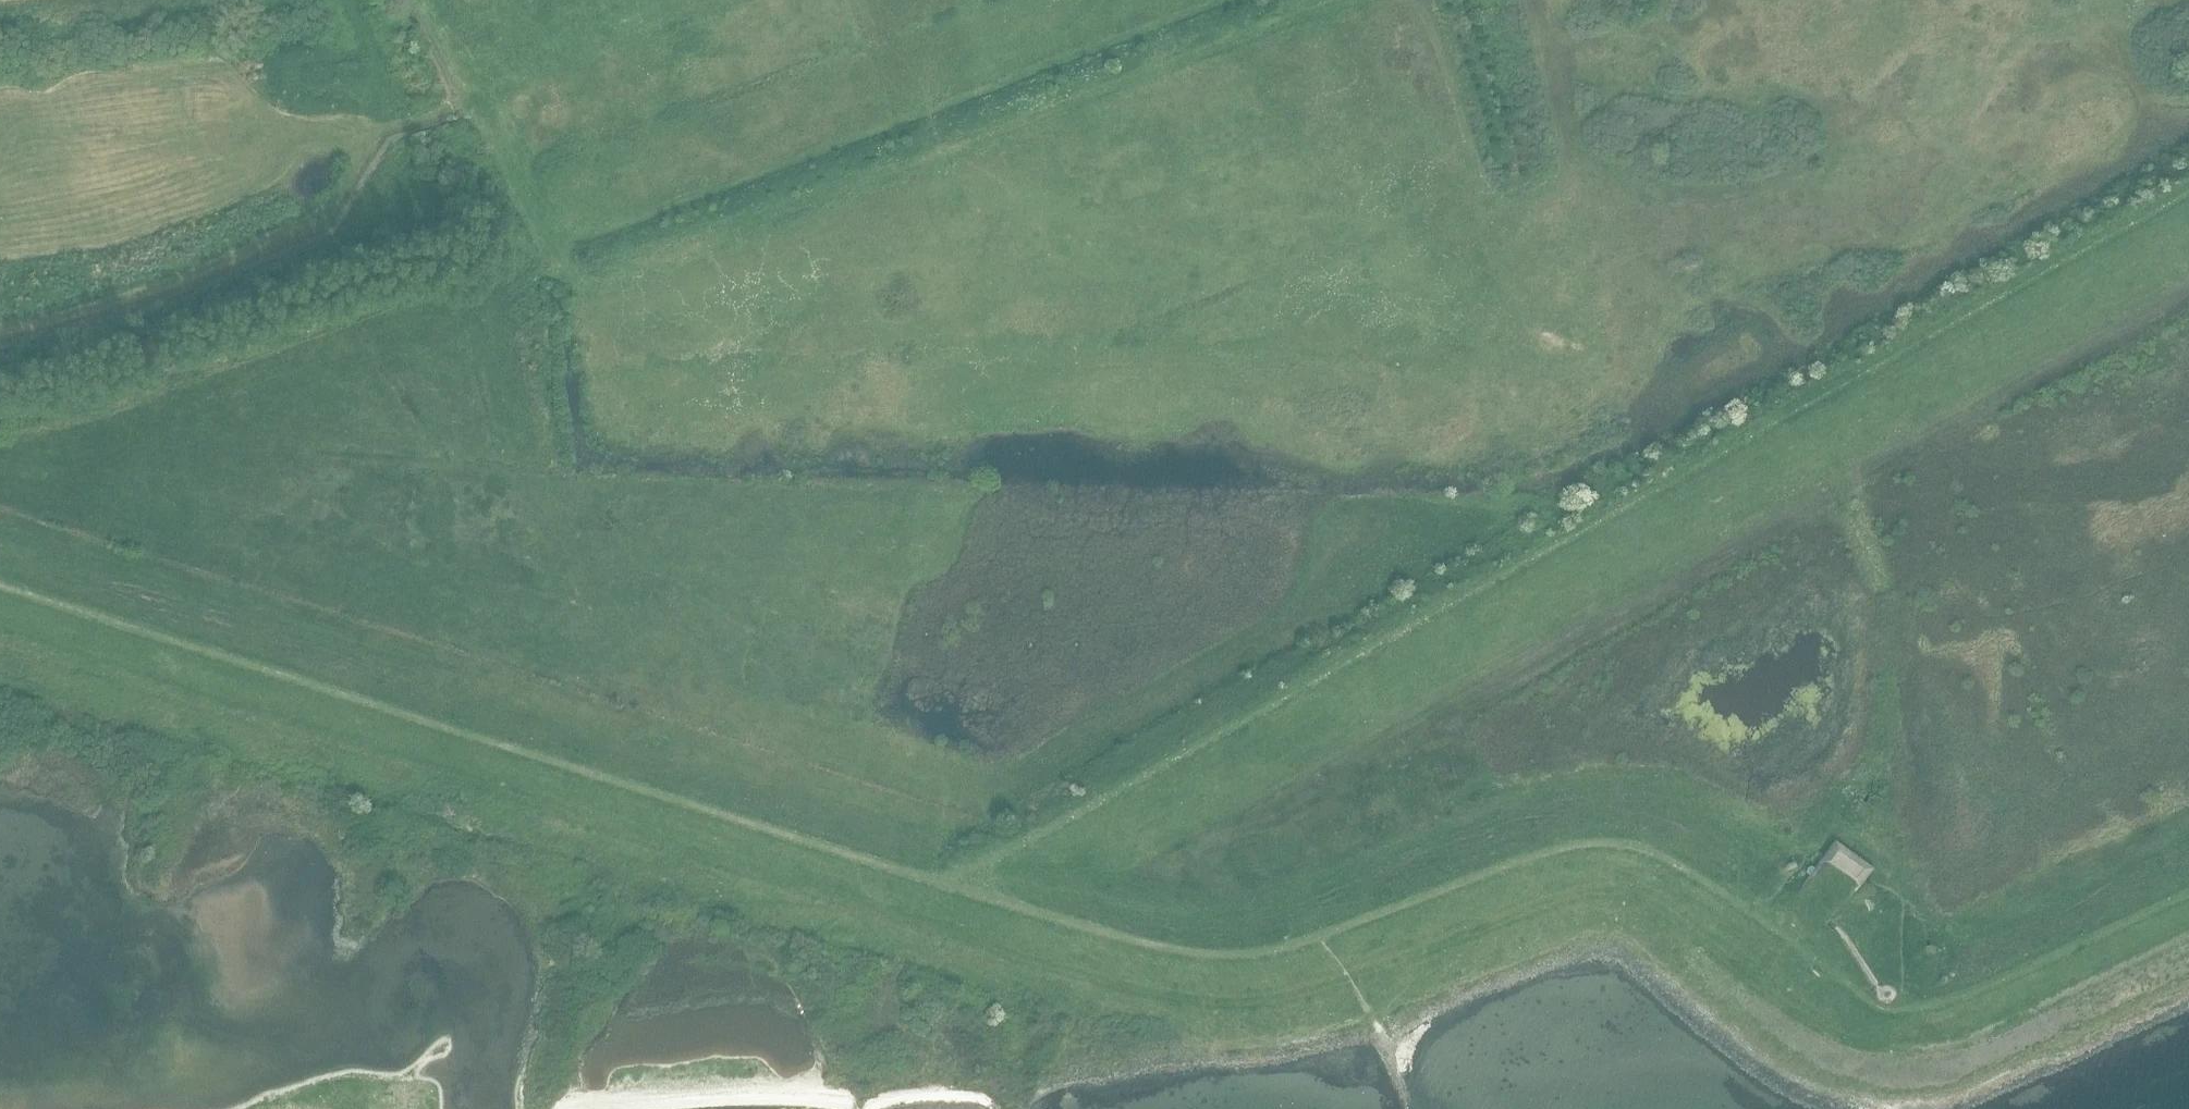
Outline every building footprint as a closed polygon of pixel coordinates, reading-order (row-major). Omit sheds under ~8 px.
[(1826,851),(1789,899),(1824,928),(1864,878),(1873,867),(1835,840),(1826,851)] [(1925,941),(1925,950),(1935,950),(1935,941),(1930,941),(1925,941)]
